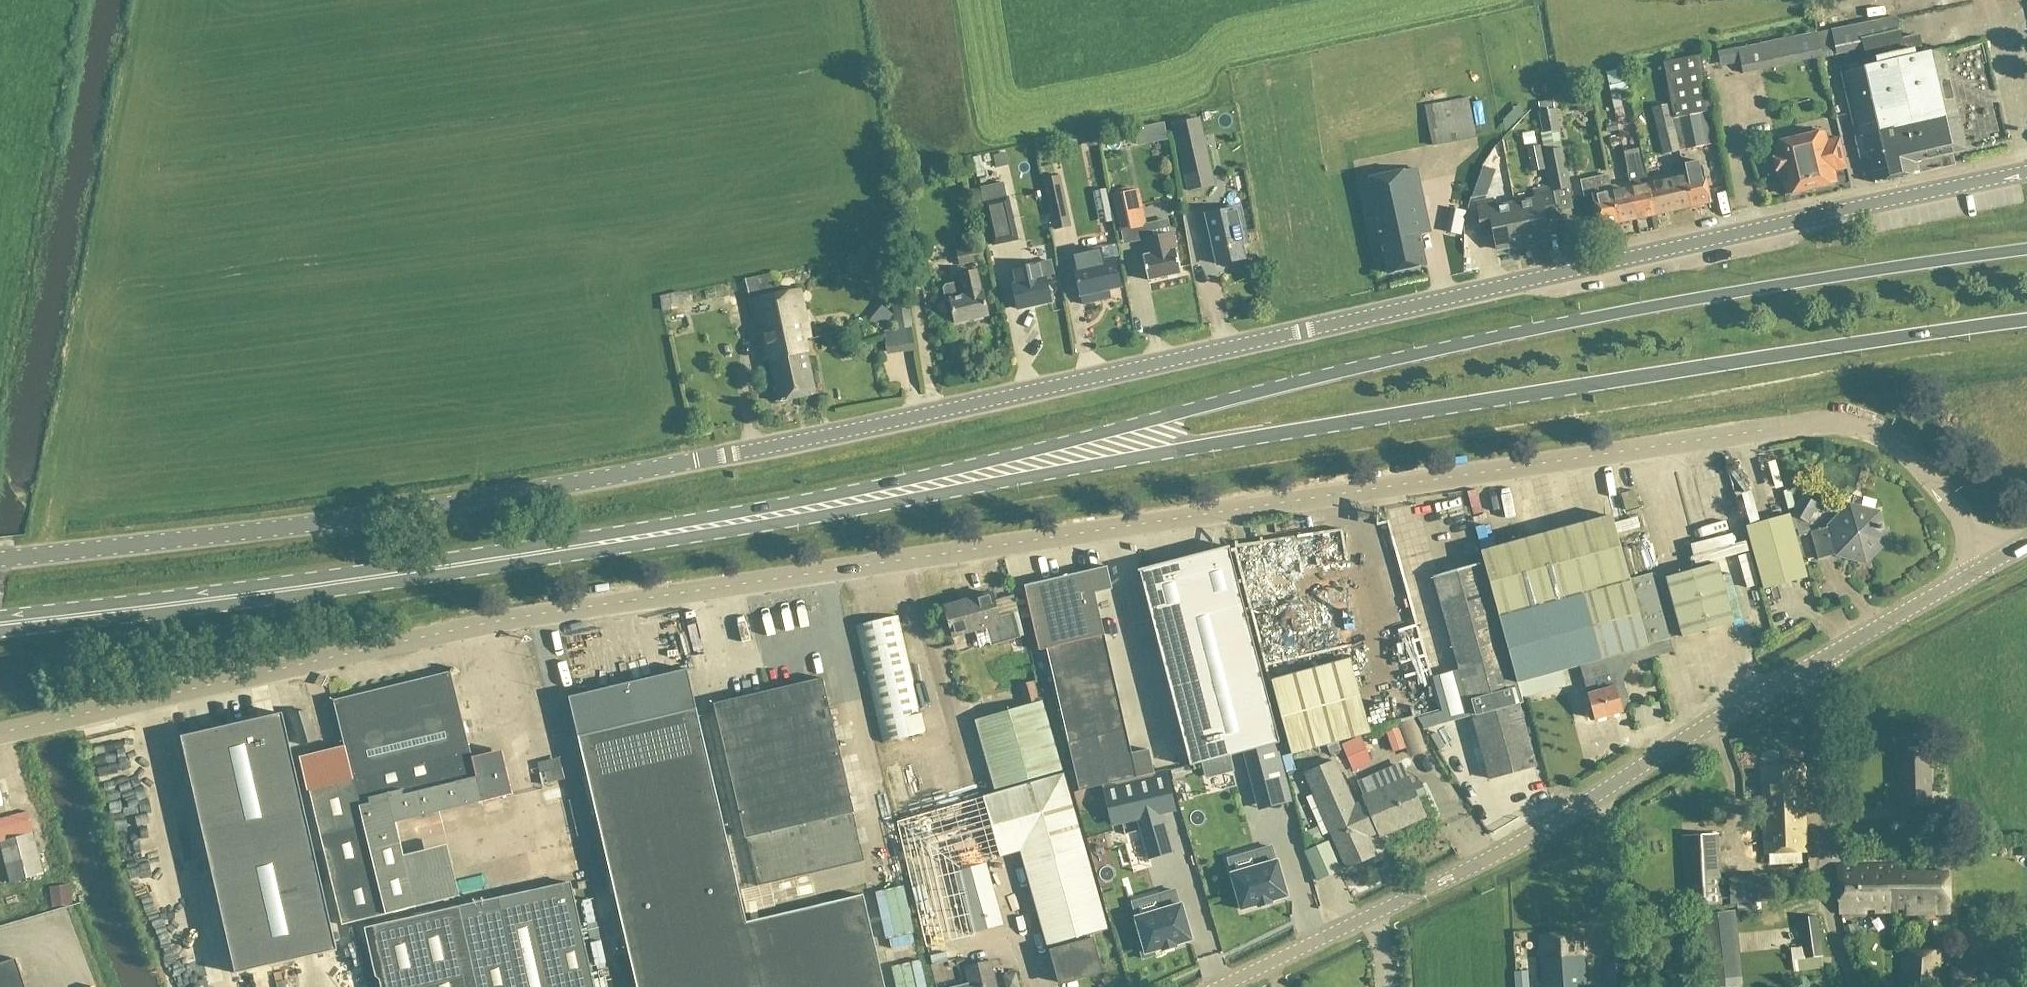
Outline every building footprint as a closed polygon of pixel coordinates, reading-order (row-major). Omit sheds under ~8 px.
[(1893,18),(1828,32),(1833,56),(1861,50),(1865,69),(1838,74),(1852,140),(1855,155),(1860,161),(1866,160),(1869,176),(1871,185),(1915,175),(1912,163),(1925,161),(1936,158),(1940,158),(1951,155),(1962,153),(1940,52),(1921,56),(1917,36),(1900,40),(1898,32),(1896,33),(1893,18)] [(1735,50),(1737,64),(1739,74),(1819,57),(1814,34),(1735,50)] [(1660,65),(1672,120),(1678,119),(1685,152),(1716,145),(1697,57),(1660,65)] [(1609,94),(1627,90),(1622,70),(1604,74),(1609,94)] [(1588,93),(1573,97),(1577,115),(1592,111),(1588,93)] [(1466,100),(1422,107),(1429,147),(1473,139),(1466,100)] [(1667,105),(1651,109),(1661,157),(1677,153),(1667,105)] [(1540,134),(1556,131),(1557,131),(1554,111),(1536,114),(1540,134)] [(1183,172),(1204,168),(1193,121),(1172,126),(1183,172)] [(1166,141),(1163,124),(1147,127),(1151,144),(1166,141)] [(1606,134),(1617,132),(1615,124),(1604,126),(1606,134)] [(1559,150),(1556,131),(1540,134),(1545,171),(1549,189),(1567,186),(1559,150)] [(1521,135),(1523,146),(1534,145),(1532,133),(1521,135)] [(1774,154),(1769,155),(1773,177),(1779,176),(1783,196),(1834,185),(1831,172),(1844,169),(1837,139),(1825,142),(1823,133),(1772,143),(1774,154)] [(1097,134),(1083,136),(1086,149),(1099,146),(1097,134)] [(1609,149),(1621,147),(1619,138),(1607,140),(1609,149)] [(1525,150),(1530,173),(1544,170),(1539,147),(1525,150)] [(1625,184),(1633,221),(1653,216),(1645,180),(1638,148),(1621,152),(1626,177),(1625,177),(1626,184),(1625,184)] [(1687,171),(1681,172),(1689,208),(1708,204),(1700,168),(1699,168),(1697,162),(1686,164),(1687,171)] [(1414,172),(1355,185),(1368,247),(1378,245),(1385,275),(1424,267),(1417,237),(1427,235),(1414,172)] [(1689,208),(1681,172),(1645,180),(1653,216),(1689,208)] [(1616,224),(1609,187),(1608,188),(1606,176),(1579,182),(1582,198),(1589,196),(1596,229),(1616,224)] [(1057,177),(1042,180),(1049,215),(1065,212),(1057,177)] [(1625,184),(1609,187),(1616,224),(1633,221),(1625,184)] [(1554,223),(1547,189),(1527,193),(1529,201),(1512,204),(1521,245),(1546,240),(1543,225),(1554,223)] [(1111,222),(1104,190),(1091,193),(1098,225),(1111,222)] [(1112,199),(1120,234),(1139,230),(1132,194),(1112,199)] [(1017,242),(1007,198),(981,204),(991,248),(1017,242)] [(1521,245),(1512,204),(1493,208),(1491,200),(1473,204),(1480,238),(1491,235),(1494,251),(1521,245)] [(1235,210),(1205,217),(1216,266),(1241,261),(1237,246),(1243,244),(1235,210)] [(1096,227),(1096,245),(1106,245),(1106,227),(1096,227)] [(1146,257),(1140,258),(1146,282),(1179,275),(1173,251),(1159,254),(1155,240),(1142,243),(1146,257)] [(978,247),(954,252),(958,267),(981,262),(978,247)] [(1112,259),(1100,262),(1098,251),(1071,257),(1074,272),(1072,272),(1078,297),(1080,307),(1108,300),(1107,293),(1119,290),(1112,259)] [(1018,285),(1010,287),(1015,311),(1048,304),(1043,280),(1051,278),(1048,262),(1015,270),(1018,285)] [(958,277),(959,284),(943,288),(941,291),(943,304),(947,303),(952,325),(985,317),(980,293),(978,294),(974,274),(958,277)] [(772,297),(767,276),(743,281),(747,302),(748,302),(761,363),(767,362),(775,403),(796,399),(792,382),(786,383),(778,346),(782,344),(772,297)] [(798,292),(772,297),(782,344),(778,346),(786,383),(792,382),(796,399),(814,395),(802,340),(808,339),(798,292)] [(660,314),(671,311),(682,309),(678,295),(657,300),(660,314)] [(894,330),(911,328),(908,302),(891,304),(894,330)] [(880,307),(868,323),(879,332),(891,317),(880,307)] [(1933,399),(1921,402),(1924,415),(1936,413),(1933,399)] [(1631,492),(1619,496),(1623,512),(1635,509),(1631,492)] [(1761,592),(1806,580),(1793,532),(1797,531),(1798,537),(1811,534),(1818,561),(1837,556),(1865,564),(1886,543),(1878,515),(1850,508),(1830,528),(1811,533),(1807,523),(1817,506),(1803,498),(1793,515),(1744,529),(1761,592)] [(1609,519),(1484,553),(1484,555),(1519,683),(1560,671),(1580,666),(1617,655),(1645,647),(1645,645),(1651,643),(1667,639),(1649,574),(1634,578),(1626,580),(1618,552),(1609,519)] [(1643,540),(1623,545),(1629,573),(1649,569),(1643,540)] [(1137,572),(1188,768),(1278,745),(1227,549),(1137,572)] [(1484,555),(1484,553),(1463,559),(1466,570),(1431,580),(1488,782),(1535,769),(1511,685),(1519,683),(1505,634),(1484,555)] [(1716,566),(1665,579),(1680,638),(1731,625),(1716,566)] [(1104,568),(1022,587),(1023,588),(1038,651),(1046,650),(1079,793),(1101,787),(1152,775),(1146,751),(1129,755),(1092,594),(1109,590),(1104,569),(1104,568)] [(990,595),(942,608),(951,638),(984,628),(990,647),(1008,642),(1012,655),(1021,653),(1018,639),(1019,639),(1012,615),(997,620),(990,595)] [(883,744),(924,736),(896,617),(854,627),(883,744)] [(1620,667),(1617,655),(1580,666),(1586,694),(1592,719),(1619,712),(1613,688),(1612,688),(1608,674),(1617,672),(1620,667)] [(1348,662),(1271,683),(1290,756),(1368,735),(1348,662)] [(745,925),(694,711),(685,671),(567,699),(626,953),(745,925)] [(405,823),(404,819),(479,800),(480,804),(510,798),(502,764),(498,765),(490,762),(489,757),(470,761),(448,676),(332,704),(343,750),(298,761),(305,795),(307,795),(340,928),(385,917),(428,906),(457,899),(445,848),(402,859),(394,825),(405,823)] [(821,680),(712,706),(756,889),(864,864),(821,680)] [(1017,688),(1022,707),(1036,703),(1031,684),(1017,688)] [(1040,704),(973,723),(992,793),(1060,774),(1040,704)] [(305,713),(290,717),(299,747),(313,744),(305,713)] [(334,951),(280,717),(180,740),(235,974),(334,951)] [(1391,753),(1404,749),(1396,725),(1383,730),(1391,753)] [(1358,739),(1339,747),(1350,774),(1370,766),(1358,739)] [(1286,788),(1275,748),(1244,756),(1255,796),(1286,788)] [(1928,758),(1898,758),(1899,809),(1901,809),(1901,824),(1931,823),(1930,808),(1929,808),(1928,758)] [(1332,764),(1310,774),(1334,829),(1328,831),(1345,869),(1373,857),(1364,836),(1375,831),(1364,807),(1353,812),(1332,764)] [(1803,768),(1759,769),(1763,857),(1804,856),(1802,800),(1804,800),(1803,768)] [(538,777),(540,788),(563,783),(560,771),(538,777)] [(1152,775),(1101,787),(1110,826),(1135,820),(1141,840),(1165,833),(1160,814),(1173,811),(1164,772),(1152,775)] [(981,799),(894,824),(924,950),(973,938),(957,870),(1019,852),(1024,871),(1035,908),(1047,950),(1050,949),(1051,952),(1050,953),(1051,958),(1056,974),(1059,985),(1102,973),(1093,944),(1092,940),(1091,941),(1090,937),(1106,932),(1061,776),(981,799)] [(1407,781),(1361,800),(1364,807),(1375,831),(1378,838),(1423,818),(1407,781)] [(548,843),(571,838),(567,818),(544,824),(548,843)] [(1239,843),(1246,854),(1281,834),(1275,823),(1239,843)] [(1316,841),(1311,831),(1301,835),(1306,846),(1316,841)] [(1681,838),(1685,909),(1719,907),(1716,837),(1681,838)] [(0,858),(0,888),(8,886),(8,887),(41,878),(31,839),(0,847),(0,854),(1,858),(0,858)] [(1297,852),(1310,882),(1334,871),(1321,841),(1297,852)] [(1231,878),(1240,909),(1239,909),(1240,911),(1242,911),(1242,910),(1256,906),(1257,908),(1259,907),(1259,905),(1266,903),(1267,905),(1269,904),(1269,902),(1284,898),(1286,898),(1285,896),(1276,865),(1276,864),(1275,863),(1274,863),(1270,849),(1254,853),(1259,868),(1232,876),(1232,875),(1230,876),(1230,878),(1231,878)] [(1282,875),(1296,871),(1292,859),(1278,864),(1282,875)] [(559,864),(559,875),(579,874),(578,863),(559,864)] [(491,887),(521,888),(522,865),(492,864),(491,887)] [(1900,874),(1904,874),(1904,867),(1837,867),(1837,914),(1895,914),(1894,893),(1885,893),(1885,880),(1900,879),(1900,874)] [(1948,876),(1904,874),(1900,874),(1900,879),(1885,880),(1885,893),(1894,893),(1895,914),(1904,914),(1904,916),(1948,916),(1948,876)] [(457,912),(456,910),(363,931),(373,979),(377,982),(378,986),(604,986),(602,981),(590,984),(568,886),(457,912)] [(69,887),(48,890),(51,910),(72,907),(69,887)] [(1141,943),(1137,945),(1141,960),(1153,957),(1152,952),(1161,950),(1161,951),(1164,951),(1163,949),(1171,947),(1171,948),(1174,948),(1173,946),(1188,942),(1190,941),(1189,939),(1189,940),(1180,908),(1180,906),(1178,907),(1173,892),(1158,896),(1162,912),(1136,919),(1134,920),(1134,922),(1135,922),(1141,943)] [(745,925),(626,953),(634,986),(883,986),(862,897),(745,925)] [(880,930),(901,928),(899,903),(878,905),(880,930)] [(1733,913),(1691,917),(1699,986),(1739,986),(1741,986),(1733,913)] [(1801,949),(1790,950),(1792,973),(1820,970),(1814,919),(1798,921),(1801,949)] [(1855,940),(1851,926),(1841,928),(1845,943),(1855,940)] [(1537,954),(1539,986),(1585,986),(1583,963),(1581,963),(1580,936),(1538,938),(1539,954),(1537,954)] [(948,947),(925,954),(930,970),(953,963),(948,947)] [(1902,951),(1900,986),(1935,986),(1937,953),(1902,951)] [(962,959),(954,961),(956,967),(964,965),(962,959)] [(14,962),(0,967),(0,986),(22,986),(14,962)] [(957,986),(993,986),(988,965),(966,971),(969,984),(957,986)] [(1602,967),(1602,986),(1626,986),(1625,966),(1602,967)] [(1949,971),(1949,986),(1973,986),(1973,971),(1949,971)]
